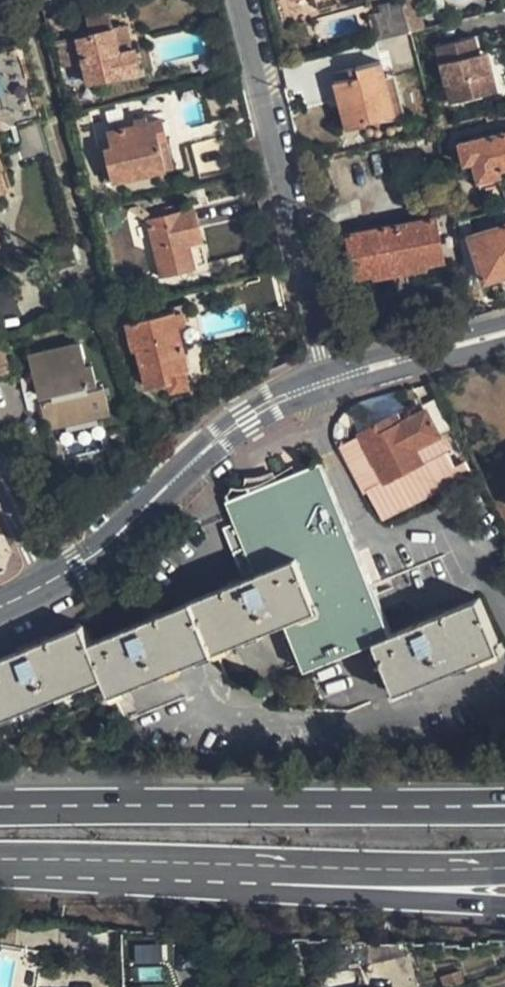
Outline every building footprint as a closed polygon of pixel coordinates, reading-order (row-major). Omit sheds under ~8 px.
[(321,10),(362,0),(318,0),(321,10)] [(410,34),(399,0),(379,6),(381,12),(372,15),(379,42),(410,34)] [(426,30),(418,0),(401,0),(399,0),(410,34),(426,30)] [(76,38),(77,46),(73,47),(76,58),(80,57),(82,64),(83,68),(95,66),(98,78),(142,68),(137,47),(134,48),(117,51),(113,29),(112,22),(109,22),(107,12),(83,18),(84,25),(74,27),(76,38)] [(49,21),(52,34),(68,30),(65,17),(49,21)] [(117,51),(134,48),(130,25),(113,29),(117,51)] [(77,46),(76,38),(57,42),(63,68),(82,64),(80,57),(76,58),(73,47),(77,46)] [(477,55),(472,39),(435,49),(449,105),(494,94),(489,73),(481,75),(477,55)] [(477,55),(481,75),(489,73),(484,54),(477,55)] [(344,133),(363,129),(362,125),(390,118),(380,80),(377,64),(347,72),(349,82),(334,85),(344,133)] [(390,118),(402,115),(393,80),(391,80),(390,77),(380,80),(390,118)] [(161,167),(155,139),(166,136),(162,118),(106,129),(108,143),(101,146),(104,164),(98,166),(101,180),(161,167)] [(457,146),(462,166),(473,164),(479,190),(500,185),(498,171),(504,169),(504,134),(457,146)] [(155,139),(161,167),(171,164),(166,136),(155,139)] [(8,175),(4,162),(2,163),(0,156),(0,177),(8,175)] [(161,275),(207,263),(193,207),(147,218),(161,275)] [(345,234),(355,280),(372,276),(374,279),(426,267),(426,265),(443,261),(433,217),(345,234)] [(483,280),(498,277),(501,287),(504,286),(504,227),(471,237),(483,280)] [(168,388),(188,379),(184,364),(188,362),(176,319),(184,319),(182,304),(145,308),(138,313),(123,317),(129,345),(134,344),(144,384),(165,380),(168,388)] [(77,342),(25,355),(34,392),(41,390),(43,401),(36,403),(42,427),(105,411),(100,386),(94,388),(89,365),(83,366),(77,342)] [(383,483),(421,463),(416,449),(439,436),(437,430),(451,424),(439,398),(437,399),(424,405),(427,411),(392,427),(388,419),(358,433),(383,483)] [(476,599),(389,632),(323,466),(229,502),(237,525),(226,529),(243,580),(92,640),(85,622),(0,656),(0,713),(105,672),(111,691),(284,622),(304,668),(373,642),(394,692),(498,652),(476,599)] [(73,597),(61,604),(65,610),(68,615),(82,606),(76,600),(73,597)] [(459,969),(446,974),(450,986),(463,981),(459,969)]
